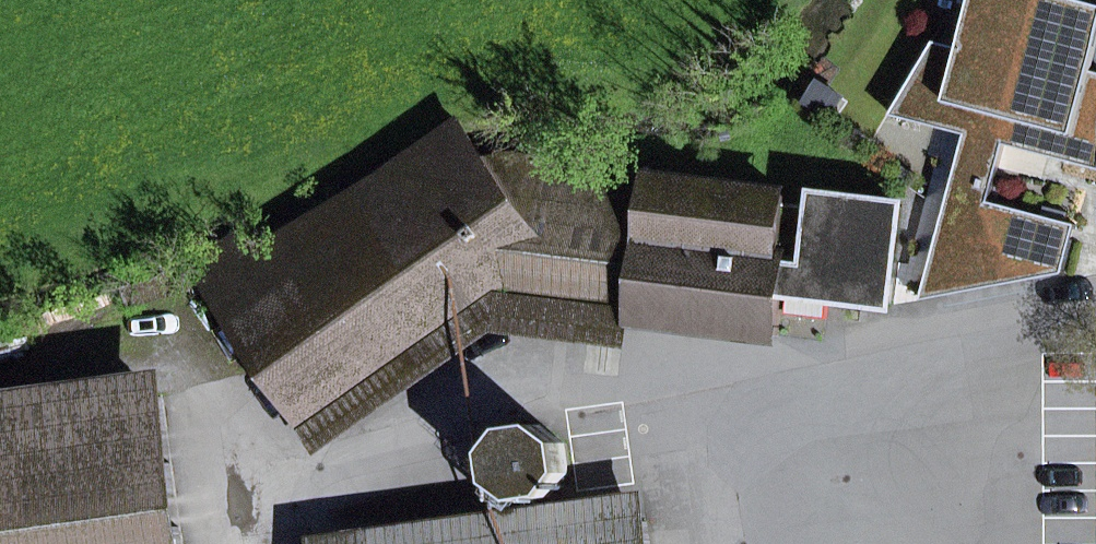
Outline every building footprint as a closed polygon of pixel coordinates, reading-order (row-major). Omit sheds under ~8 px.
[(973,108),(966,134),(923,300),(1005,285),(989,202),(1042,0),(975,0),(962,48),(936,42),(892,115),(944,129),(951,102),(973,108)] [(1095,59),(1095,4),(1083,0),(1042,0),(989,202),(1005,285),(1064,273),(1077,225),(990,202),(1005,144),(1012,118),(1072,134),(1065,160),(1095,168),(1095,72),(1093,71),(1095,59)] [(944,129),(966,134),(973,108),(951,102),(944,129)] [(1005,144),(1065,160),(1072,134),(1012,118),(1005,144)] [(493,302),(511,290),(636,305),(651,179),(652,171),(487,157),(455,124),(358,195),(248,257),(235,239),(197,266),(295,405),(476,278),(493,302)] [(826,319),(829,297),(892,305),(904,207),(817,196),(815,211),(786,207),(788,196),(651,179),(636,305),(634,317),(776,336),(782,292),(788,293),(785,314),(826,319)] [(295,405),(329,452),(495,337),(630,353),(634,317),(636,305),(511,290),(493,302),(476,278),(295,405)] [(152,338),(90,342),(92,374),(154,370),(152,338)] [(161,402),(0,427),(0,543),(183,543),(161,402)] [(520,502),(551,497),(568,473),(564,444),(540,425),(510,430),(492,454),(496,484),(520,502)] [(648,523),(598,529),(594,502),(503,514),(507,541),(484,543),(651,543),(648,523)]
